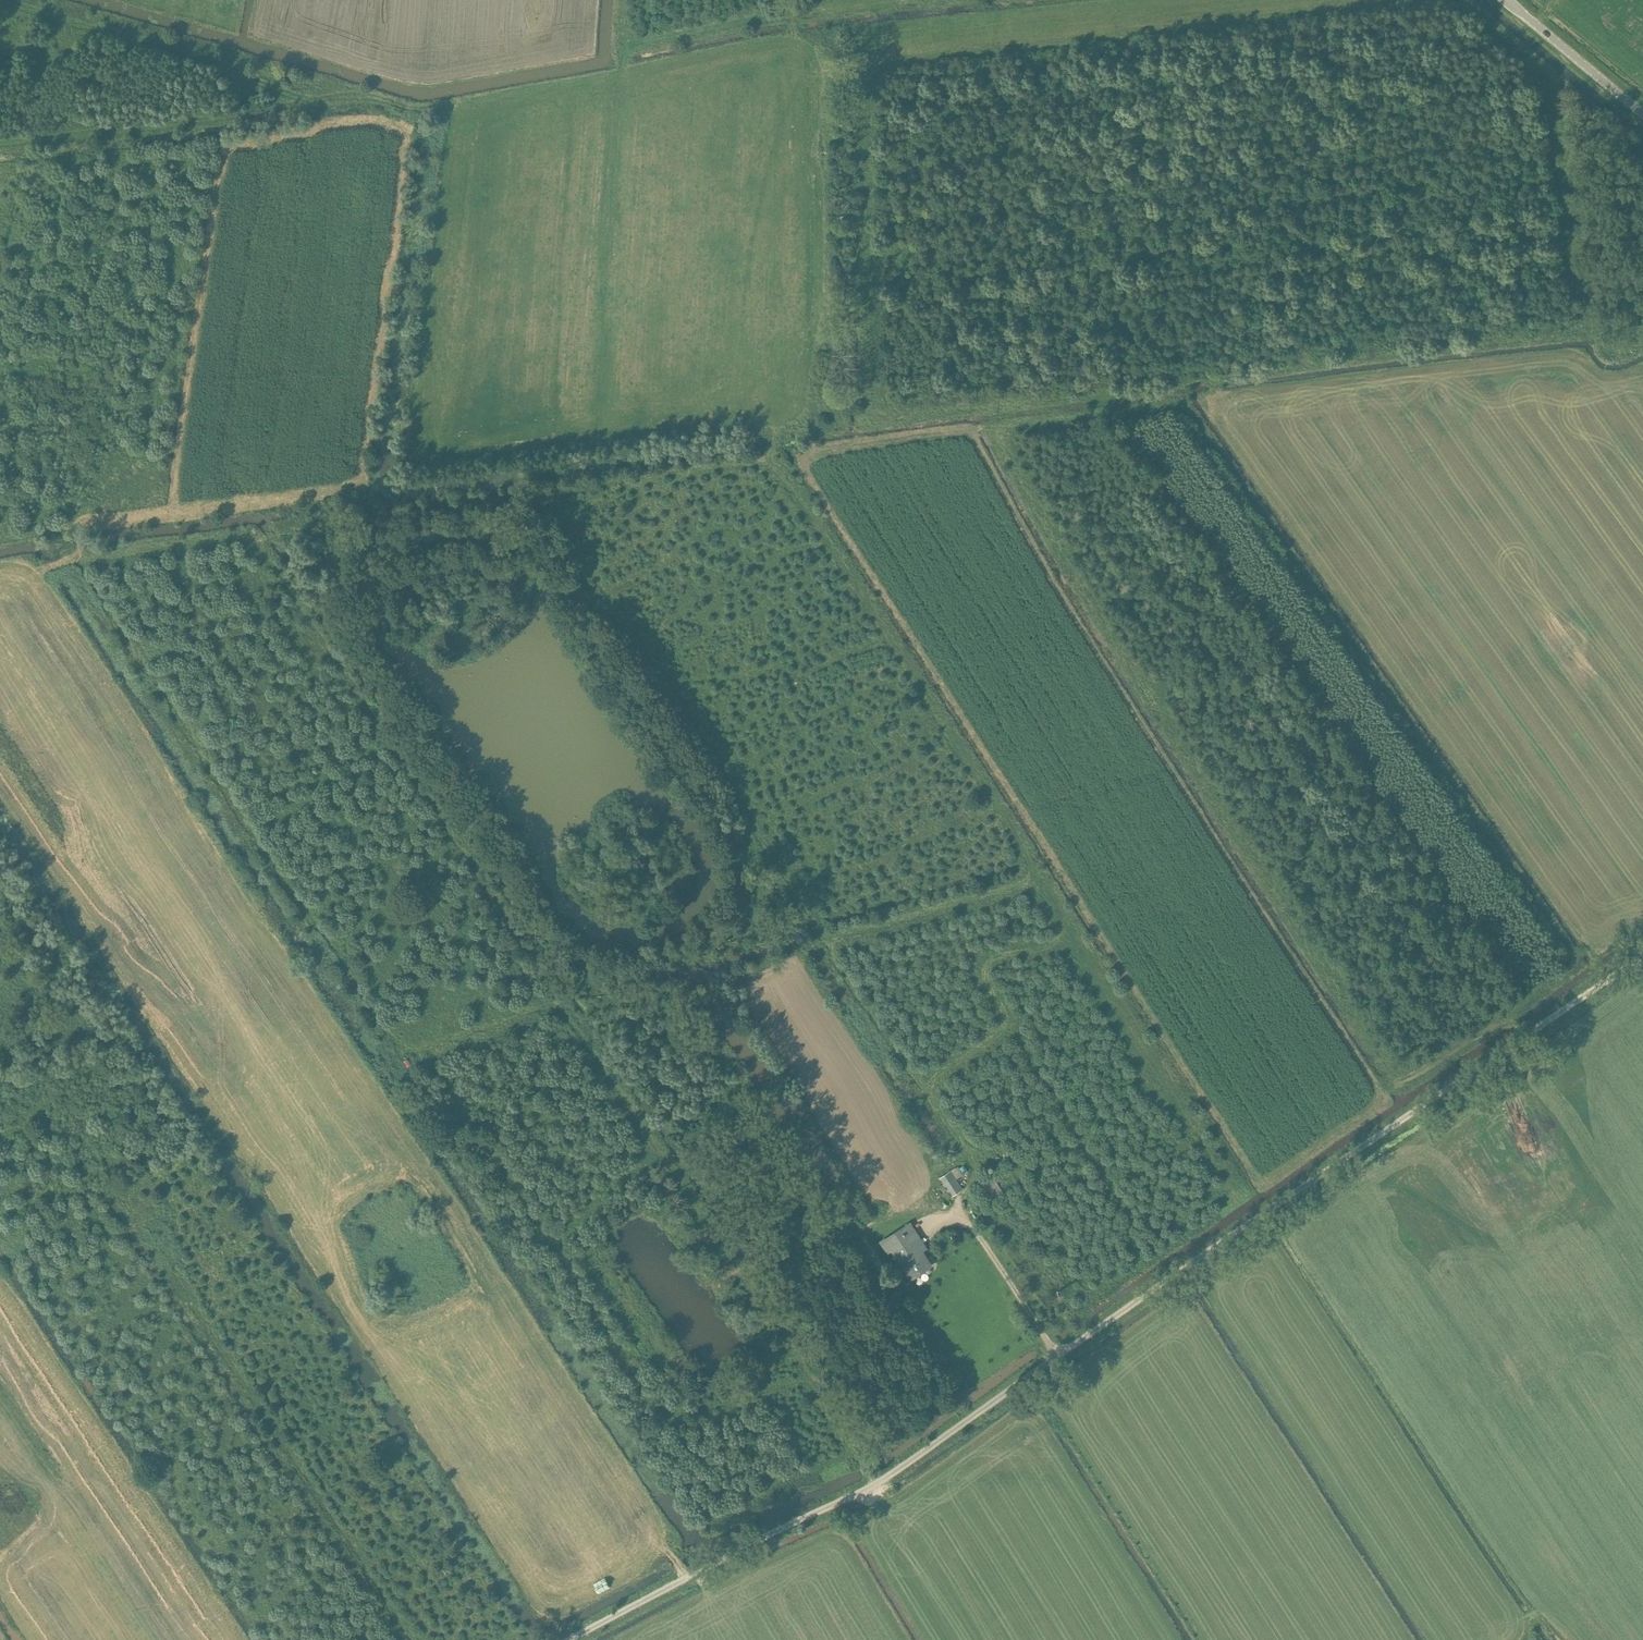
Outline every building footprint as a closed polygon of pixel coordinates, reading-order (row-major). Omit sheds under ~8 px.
[(962,1189),(956,1180),(950,1171),(939,1178),(951,1197),(962,1189)] [(930,1265),(904,1227),(881,1242),(887,1252),(892,1248),(911,1277),(930,1265)] [(898,1312),(891,1317),(897,1325),(904,1320),(898,1312)] [(883,1324),(887,1331),(894,1326),(892,1324),(889,1320),(883,1324)] [(915,1334),(908,1322),(902,1325),(910,1337),(915,1334)]
